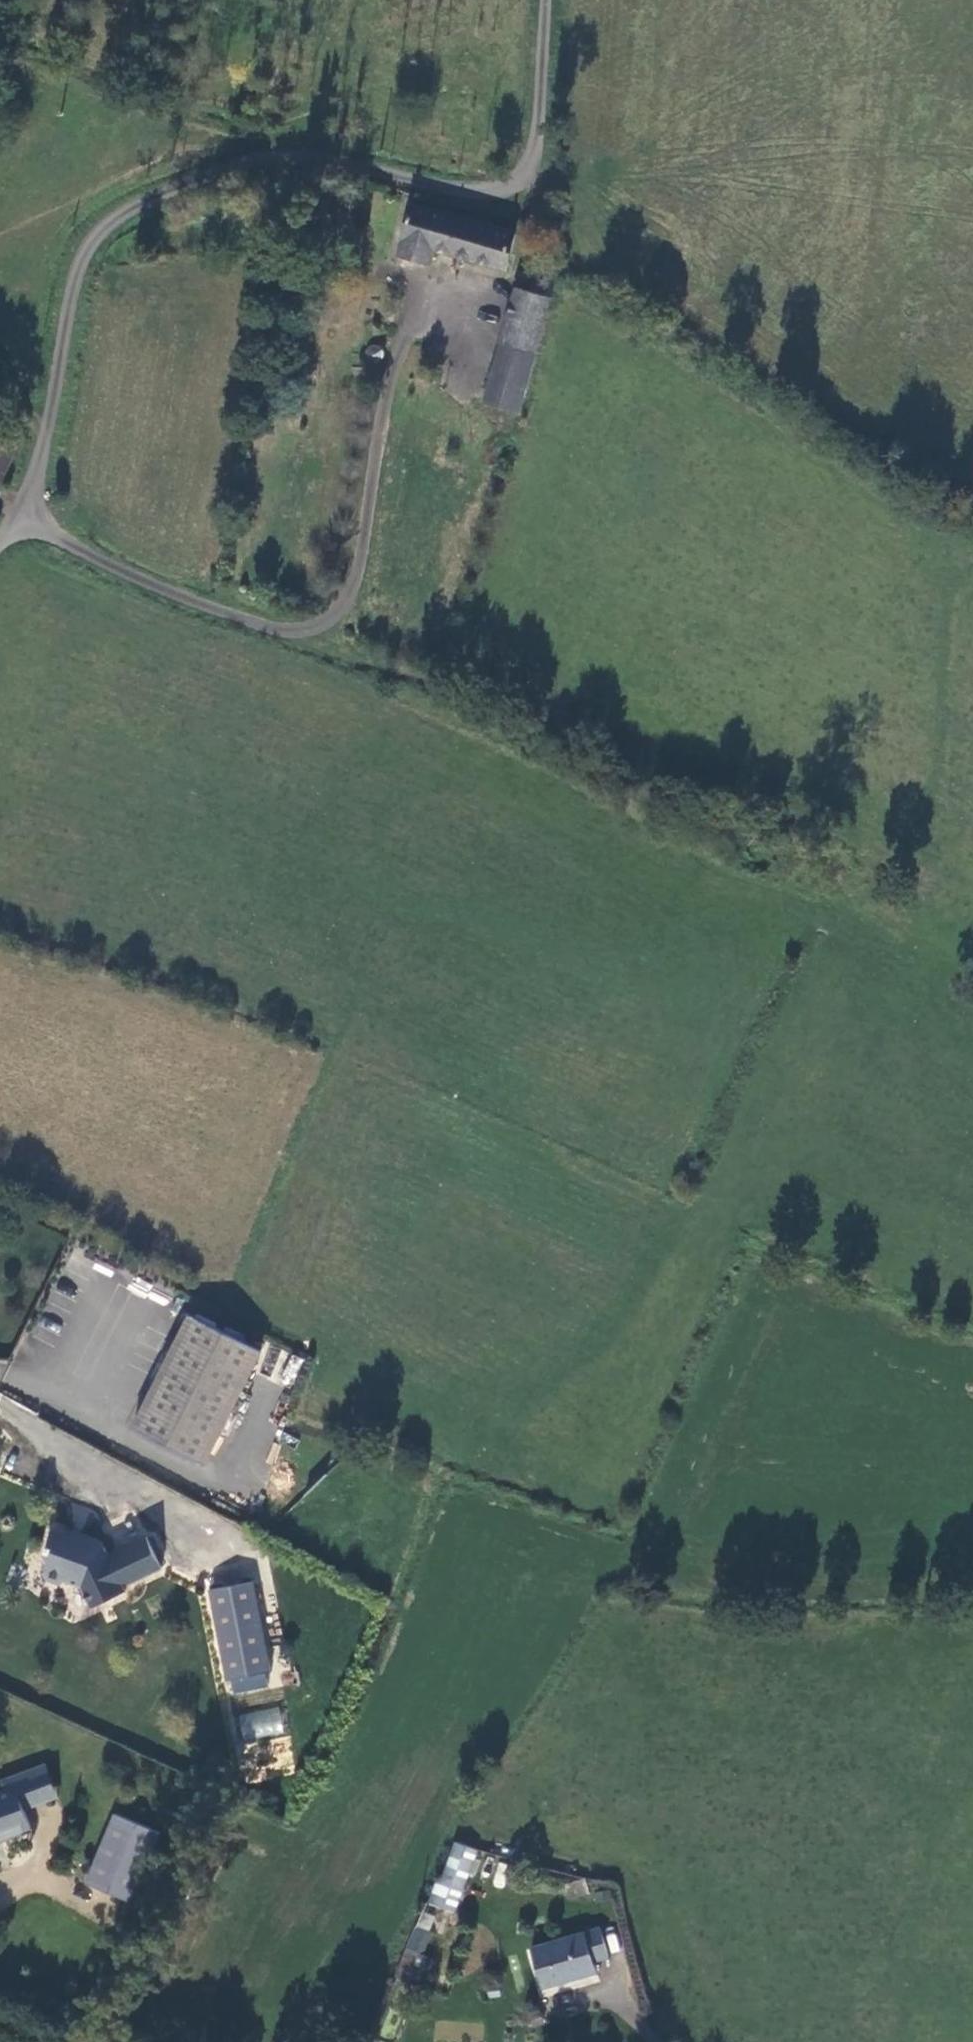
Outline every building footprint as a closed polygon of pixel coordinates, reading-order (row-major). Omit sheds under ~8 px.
[(408,207),(392,261),(424,270),(429,253),(505,275),(514,237),(408,207)] [(518,415),(553,289),(526,281),(515,291),(483,405),(518,415)] [(371,360),(375,360),(378,360),(380,357),(381,354),(381,351),(380,349),(377,347),(374,346),(371,347),(368,349),(367,352),(367,355),(369,358),(371,360)] [(520,415),(518,415),(483,405),(477,403),(461,457),(504,470),(520,415)] [(200,1469),(256,1356),(185,1320),(128,1433),(200,1469)] [(264,1343),(254,1373),(293,1386),(303,1356),(264,1343)] [(157,1573),(142,1542),(104,1560),(97,1547),(78,1540),(65,1543),(65,1541),(49,1535),(40,1560),(43,1567),(39,1578),(42,1585),(55,1589),(61,1586),(77,1592),(87,1612),(121,1596),(119,1592),(157,1573)] [(248,1586),(205,1595),(222,1685),(265,1677),(248,1586)] [(236,1715),(242,1742),(285,1732),(279,1705),(236,1715)] [(291,1742),(242,1744),(243,1777),(292,1775),(291,1742)] [(38,1766),(22,1772),(34,1804),(50,1799),(38,1766)] [(24,1830),(17,1811),(34,1804),(22,1772),(0,1780),(0,1838),(24,1830)] [(78,1885),(124,1904),(153,1835),(107,1816),(78,1885)] [(474,1855),(451,1846),(427,1908),(449,1917),(474,1855)] [(414,1980),(436,1917),(418,1911),(396,1974),(414,1980)] [(603,1969),(594,1937),(524,1955),(534,1995),(589,1981),(586,1973),(603,1969)]
